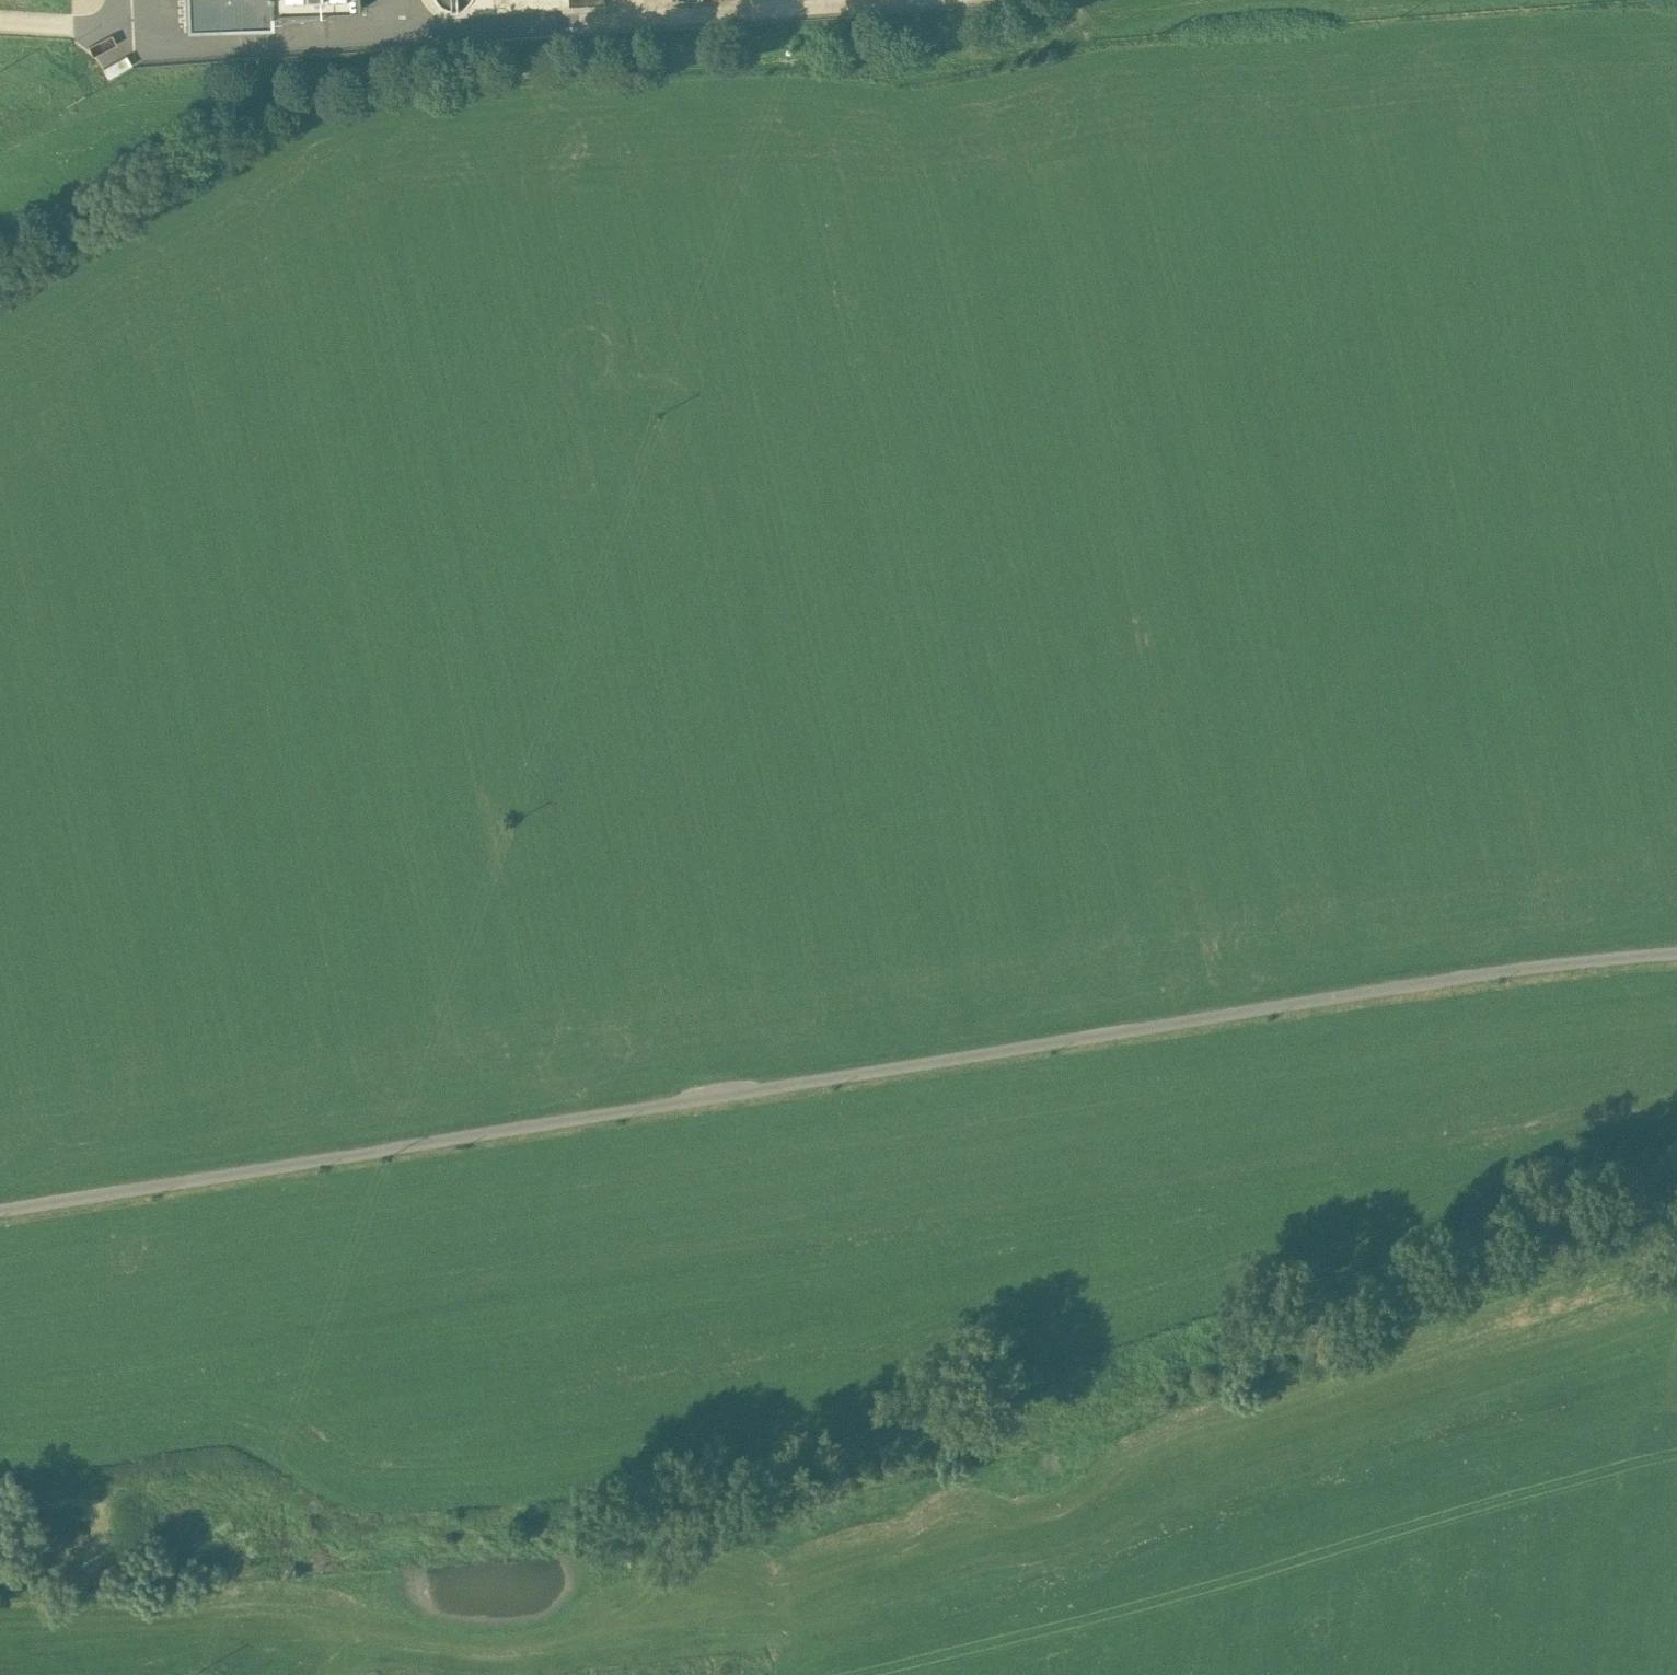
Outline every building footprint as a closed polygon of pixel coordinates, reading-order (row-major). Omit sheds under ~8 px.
[(184,25),(278,23),(277,13),(365,10),(365,0),(184,0),(184,25)]
